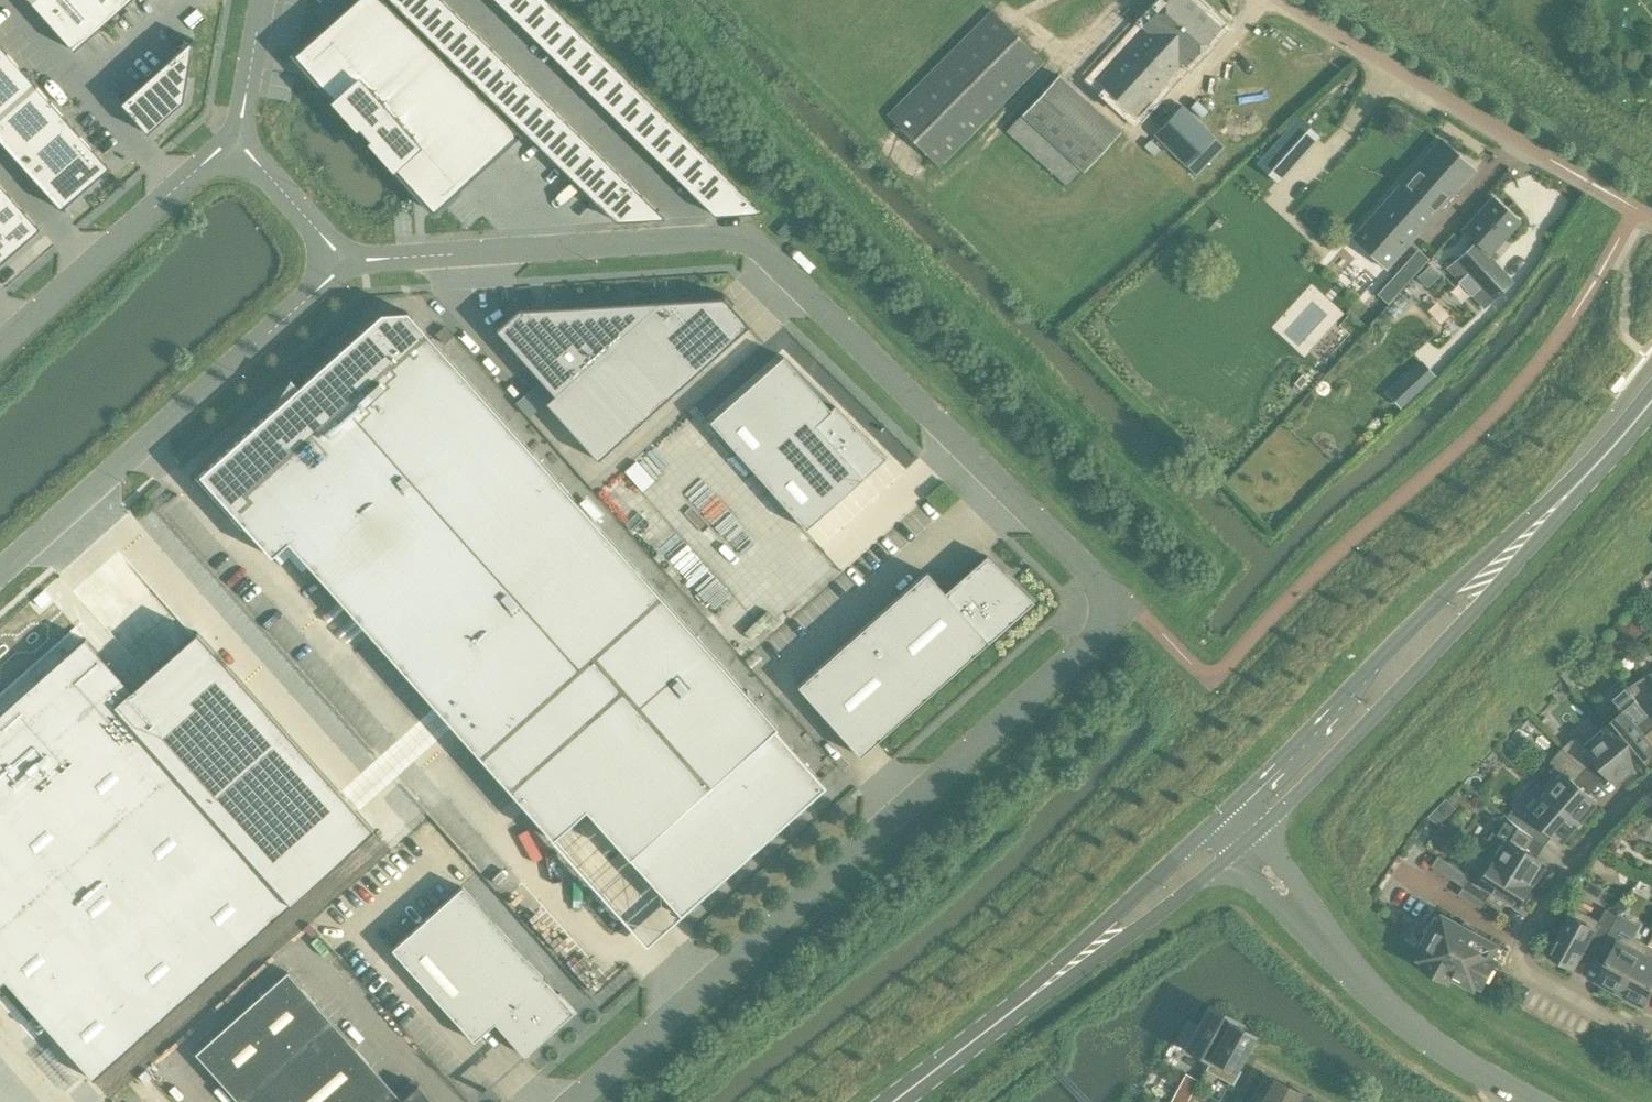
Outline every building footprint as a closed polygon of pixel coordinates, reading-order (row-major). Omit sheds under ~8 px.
[(74,50),(131,0),(29,0),(74,50)] [(294,55),(296,57),(316,80),(359,128),(361,130),(442,57),(384,0),(356,0),(327,26),(320,32),(294,55)] [(391,1),(404,13),(417,0),(392,0),(391,1)] [(404,13),(417,25),(441,0),(417,0),(404,13)] [(417,25),(429,38),(454,12),(442,0),(441,0),(417,25)] [(504,8),(519,23),(542,0),(511,0),(504,8)] [(519,23),(535,39),(560,13),(547,0),(542,0),(519,23)] [(1185,64),(1219,26),(1191,0),(1168,0),(1143,26),(1145,27),(1097,79),(1136,114),(1183,62),(1185,64)] [(888,116),(890,118),(939,166),(1043,62),(992,11),(888,116)] [(454,12),(429,38),(442,50),(467,24),(454,12)] [(560,13),(535,39),(551,54),(576,28),(560,13)] [(467,24),(442,50),(454,62),(480,37),(467,24)] [(576,28),(551,54),(566,70),(592,44),(576,28)] [(480,37),(454,62),(465,72),(467,75),(492,49),(480,37)] [(168,61),(121,103),(133,116),(132,116),(135,119),(145,130),(148,133),(153,128),(183,101),(187,78),(192,53),(191,53),(194,39),(183,49),(182,48),(168,61)] [(62,210),(110,167),(94,150),(77,132),(78,131),(67,119),(67,120),(34,82),(24,70),(23,70),(4,49),(5,49),(0,44),(0,140),(62,210)] [(592,44),(566,70),(582,85),(608,59),(592,44)] [(492,49),(467,75),(479,87),(505,61),(492,49)] [(442,57),(361,130),(370,140),(413,188),(435,212),(444,204),(461,190),(460,189),(521,135),(442,57)] [(608,59),(582,85),(598,100),(623,74),(608,59)] [(505,61),(479,87),(492,99),(517,74),(505,61)] [(517,74),(492,99),(505,112),(530,86),(517,74)] [(623,74),(598,100),(613,116),(639,90),(623,74)] [(1070,187),(1120,131),(1058,75),(1008,131),(1070,187)] [(530,86),(505,112),(517,124),(542,98),(530,86)] [(639,90),(613,116),(629,131),(655,105),(639,90)] [(542,98),(517,124),(530,136),(555,111),(542,98)] [(655,105),(629,131),(645,147),(670,121),(655,105)] [(1196,174),(1223,147),(1182,106),(1155,134),(1196,174)] [(555,111),(530,136),(542,149),(568,123),(555,111)] [(670,121),(645,147),(661,162),(686,136),(670,121)] [(568,123),(542,149),(555,161),(580,135),(568,123)] [(580,135),(555,161),(567,174),(593,148),(580,135)] [(686,136),(661,162),(676,178),(702,152),(686,136)] [(1386,268),(1474,170),(1440,139),(1352,237),(1386,268)] [(1277,142),(1257,164),(1276,182),(1296,160),(1277,142)] [(593,148),(567,174),(580,186),(605,160),(593,148)] [(702,152),(676,178),(692,193),(718,167),(702,152)] [(605,160),(580,186),(592,198),(618,172),(605,160)] [(718,167),(692,193),(706,207),(707,208),(729,214),(729,215),(743,214),(747,214),(746,214),(764,212),(718,167)] [(592,198),(604,211),(605,210),(605,211),(631,185),(618,172),(592,198)] [(40,229),(0,184),(0,265),(40,229)] [(631,185),(605,211),(630,221),(648,220),(665,218),(655,209),(655,208),(643,196),(642,196),(631,185)] [(1475,243),(1449,269),(1485,308),(1513,283),(1490,256),(1520,221),(1493,196),(1462,231),(1475,243)] [(1417,272),(1406,263),(1394,276),(1405,286),(1417,272)] [(1431,265),(1418,277),(1427,287),(1440,275),(1431,265)] [(1405,292),(1388,309),(1396,318),(1414,302),(1405,292)] [(511,316),(496,329),(555,395),(547,402),(598,460),(750,326),(732,305),(733,304),(726,295),(587,303),(518,307),(509,314),(511,316)] [(289,542),(526,809),(553,839),(586,810),(681,916),(826,787),(775,730),(778,728),(408,312),(382,313),(299,387),(291,378),(290,379),(292,382),(274,409),(199,475),(272,557),(289,542)] [(453,337),(444,327),(436,334),(445,344),(453,337)] [(783,355),(709,422),(805,530),(887,458),(835,407),(832,410),(783,355)] [(1433,356),(1399,387),(1411,399),(1445,368),(1433,356)] [(518,398),(528,414),(545,404),(535,388),(518,398)] [(606,505),(554,450),(544,460),(596,515),(606,505)] [(927,571),(797,686),(860,757),(1034,602),(987,556),(946,592),(927,571)] [(1,986),(6,981),(93,1080),(293,903),(292,903),(375,830),(198,631),(194,635),(193,635),(152,672),(149,675),(148,676),(137,685),(132,690),(85,637),(70,651),(36,682),(0,713),(0,986),(1,986)] [(1608,657),(1620,649),(1613,637),(1601,645),(1608,657)] [(1629,686),(1650,715),(1651,713),(1651,672),(1645,676),(1629,686)] [(1629,686),(1613,699),(1621,708),(1601,724),(1604,728),(1605,728),(1637,766),(1651,753),(1651,743),(1637,725),(1650,715),(1629,686)] [(1578,735),(1563,747),(1584,770),(1597,759),(1617,783),(1621,780),(1623,783),(1634,773),(1632,770),(1637,766),(1605,728),(1604,728),(1586,744),(1578,735)] [(1558,768),(1541,787),(1580,822),(1585,817),(1587,819),(1597,808),(1594,805),(1598,802),(1574,781),(1584,770),(1563,747),(1550,762),(1558,768)] [(1609,776),(1594,787),(1601,797),(1617,785),(1609,776)] [(1520,803),(1508,817),(1529,833),(1539,821),(1563,841),(1566,838),(1569,840),(1579,829),(1576,826),(1580,822),(1541,787),(1524,807),(1520,803)] [(1531,845),(1530,842),(1525,839),(1529,833),(1508,817),(1505,814),(1489,838),(1504,848),(1496,860),(1496,861),(1533,885),(1537,879),(1540,881),(1548,869),(1545,867),(1547,862),(1528,850),(1531,845)] [(1439,856),(1433,866),(1464,886),(1471,876),(1439,856)] [(1471,876),(1464,886),(1464,887),(1486,901),(1493,890),(1519,907),(1522,903),(1525,905),(1533,892),(1530,890),(1533,885),(1496,861),(1496,860),(1490,856),(1475,879),(1471,876)] [(525,1056),(546,1037),(574,1012),(549,984),(463,887),(392,949),(474,1041),(495,1023),(525,1056)] [(1482,908),(1486,901),(1464,887),(1459,894),(1482,908)] [(1614,923),(1619,915),(1607,909),(1600,921),(1575,908),(1550,953),(1559,958),(1557,962),(1570,969),(1572,965),(1575,967),(1590,940),(1602,946),(1614,923)] [(1465,925),(1467,922),(1465,921),(1463,924),(1445,915),(1444,918),(1437,914),(1422,941),(1429,945),(1422,957),(1428,960),(1425,966),(1450,980),(1453,975),(1476,987),(1479,982),(1484,985),(1499,959),(1493,956),(1499,944),(1465,925)] [(1614,923),(1602,946),(1614,952),(1598,981),(1603,983),(1601,987),(1614,994),(1616,990),(1622,993),(1646,949),(1645,949),(1632,942),(1638,931),(1628,926),(1626,930),(1614,923)] [(1622,993),(1628,997),(1627,1000),(1640,1007),(1642,1004),(1645,1006),(1651,993),(1651,947),(1647,944),(1645,949),(1646,949),(1622,993)] [(239,1101),(433,1101),(418,1085),(402,1100),(288,972),(196,1053),(239,1101)] [(6,984),(1,988),(29,1020),(34,1015),(6,984)] [(1231,1021),(1232,1022),(1234,1018),(1210,1005),(1199,1026),(1189,1021),(1177,1043),(1210,1061),(1212,1057),(1231,1021)] [(1232,1022),(1231,1021),(1212,1057),(1210,1061),(1205,1069),(1233,1084),(1240,1071),(1233,1067),(1252,1032),(1232,1022)] [(1200,1081),(1199,1080),(1186,1073),(1175,1094),(1176,1094),(1188,1101),(1200,1081)] [(1297,1092),(1265,1075),(1256,1091),(1265,1097),(1262,1101),(1292,1101),(1297,1092)] [(1297,1092),(1292,1101),(1316,1101),(1297,1092)]
